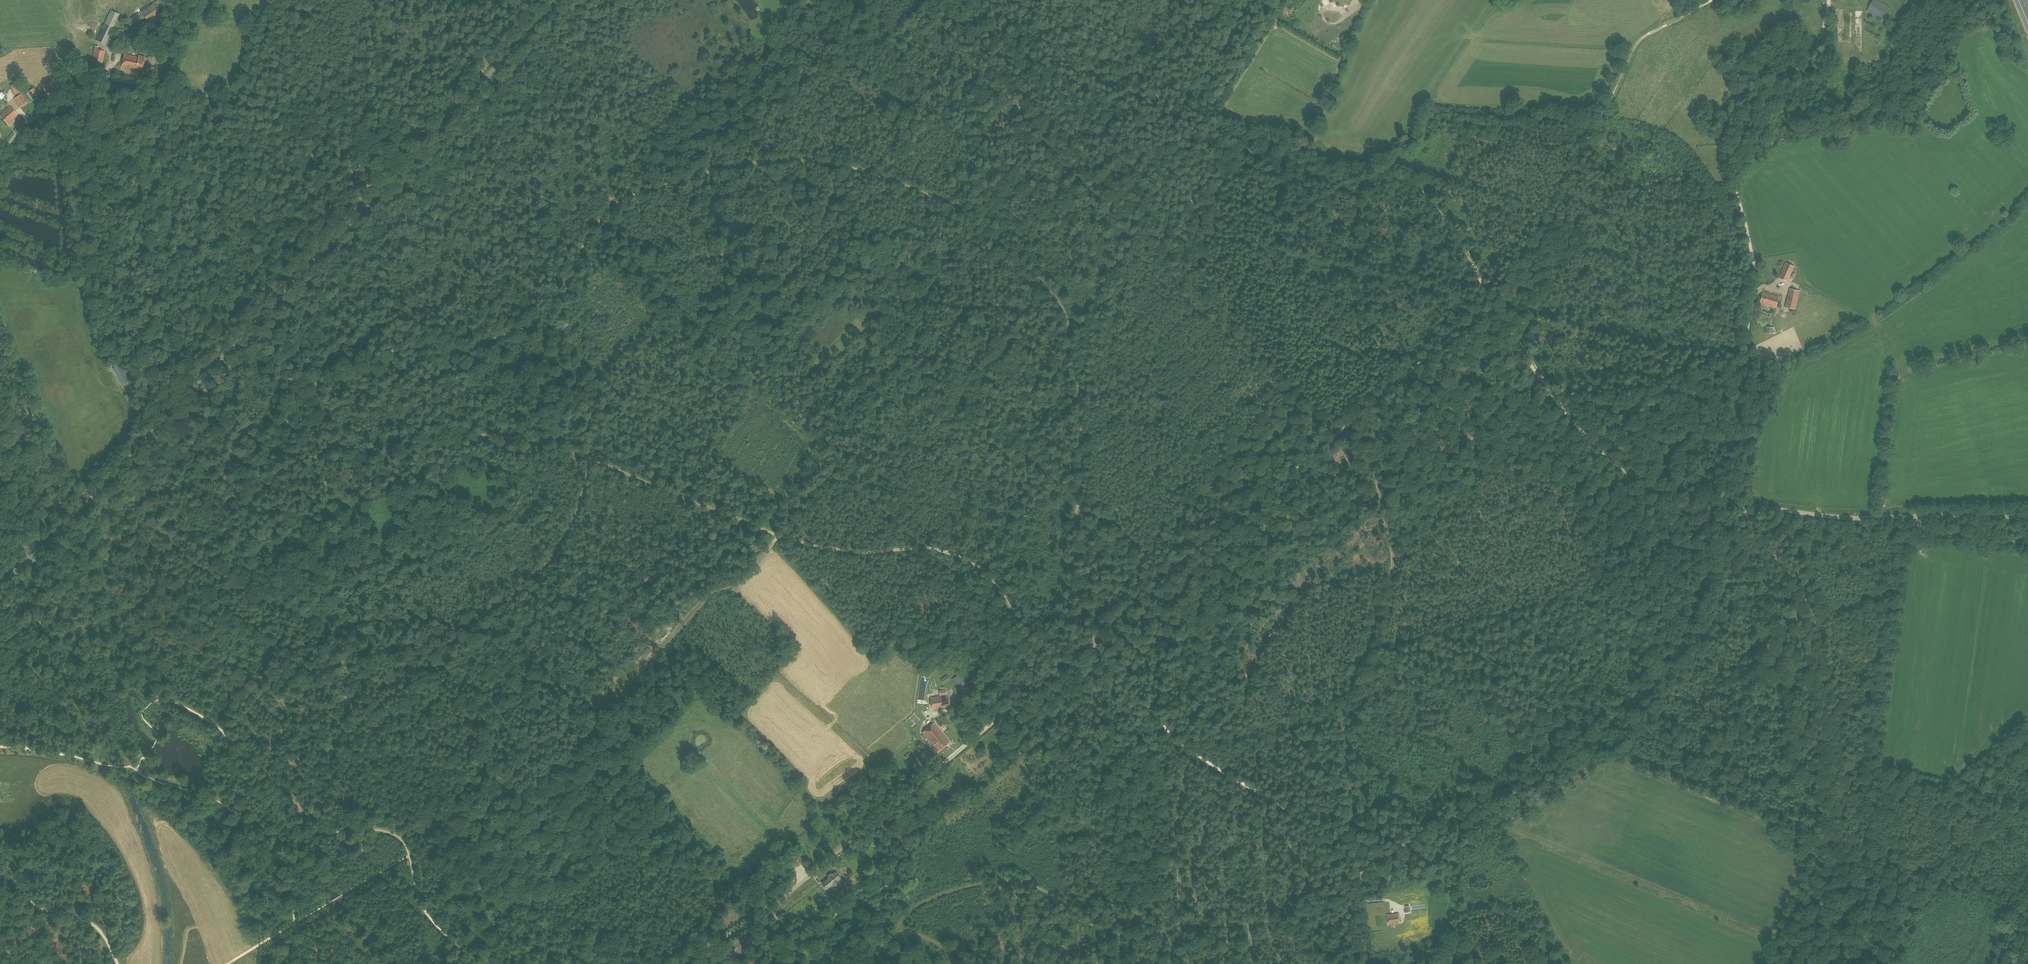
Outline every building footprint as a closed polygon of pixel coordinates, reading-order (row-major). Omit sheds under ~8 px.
[(130,22),(142,16),(143,18),(153,11),(152,10),(160,5),(158,1),(157,2),(156,0),(152,0),(142,5),(141,3),(136,6),(138,10),(132,13),(131,12),(126,15),(130,22)] [(1867,11),(1867,12),(1877,18),(1877,17),(1881,19),(1889,6),(1879,0),(1873,0),(1867,11)] [(127,40),(129,34),(118,29),(115,35),(127,40)] [(102,63),(105,52),(98,50),(99,46),(95,45),(92,61),(102,63)] [(122,67),(142,71),(145,57),(139,55),(138,57),(124,54),(122,67)] [(32,101),(33,100),(39,95),(34,88),(28,92),(30,95),(28,96),(32,101)] [(15,97),(13,99),(20,107),(27,102),(21,93),(21,94),(15,97)] [(0,115),(0,116),(8,124),(18,115),(9,106),(0,115)] [(1785,263),(1779,277),(1787,281),(1794,266),(1785,263)] [(1796,309),(1800,291),(1790,288),(1785,307),(1796,309)] [(1779,296),(1763,292),(1760,303),(1776,307),(1779,296)] [(129,381),(119,362),(114,365),(115,368),(114,368),(123,385),(129,381)] [(962,695),(969,690),(959,674),(951,679),(959,690),(962,695)] [(940,696),(931,698),(933,709),(949,707),(947,695),(940,696)] [(934,723),(928,728),(922,732),(933,745),(932,746),(937,752),(943,747),(949,742),(934,723)] [(789,858),(797,867),(804,860),(796,852),(789,858)] [(829,875),(829,877),(829,878),(835,885),(841,880),(835,873),(833,875),(832,874),(830,874),(829,875)] [(829,878),(823,883),(828,890),(835,885),(829,878)] [(844,886),(839,890),(845,897),(850,893),(844,886)] [(1408,915),(1411,915),(1411,912),(1416,911),(1415,905),(1405,906),(1406,913),(1408,912),(1408,915)] [(1400,923),(1399,913),(1387,915),(1388,925),(1400,923)]
